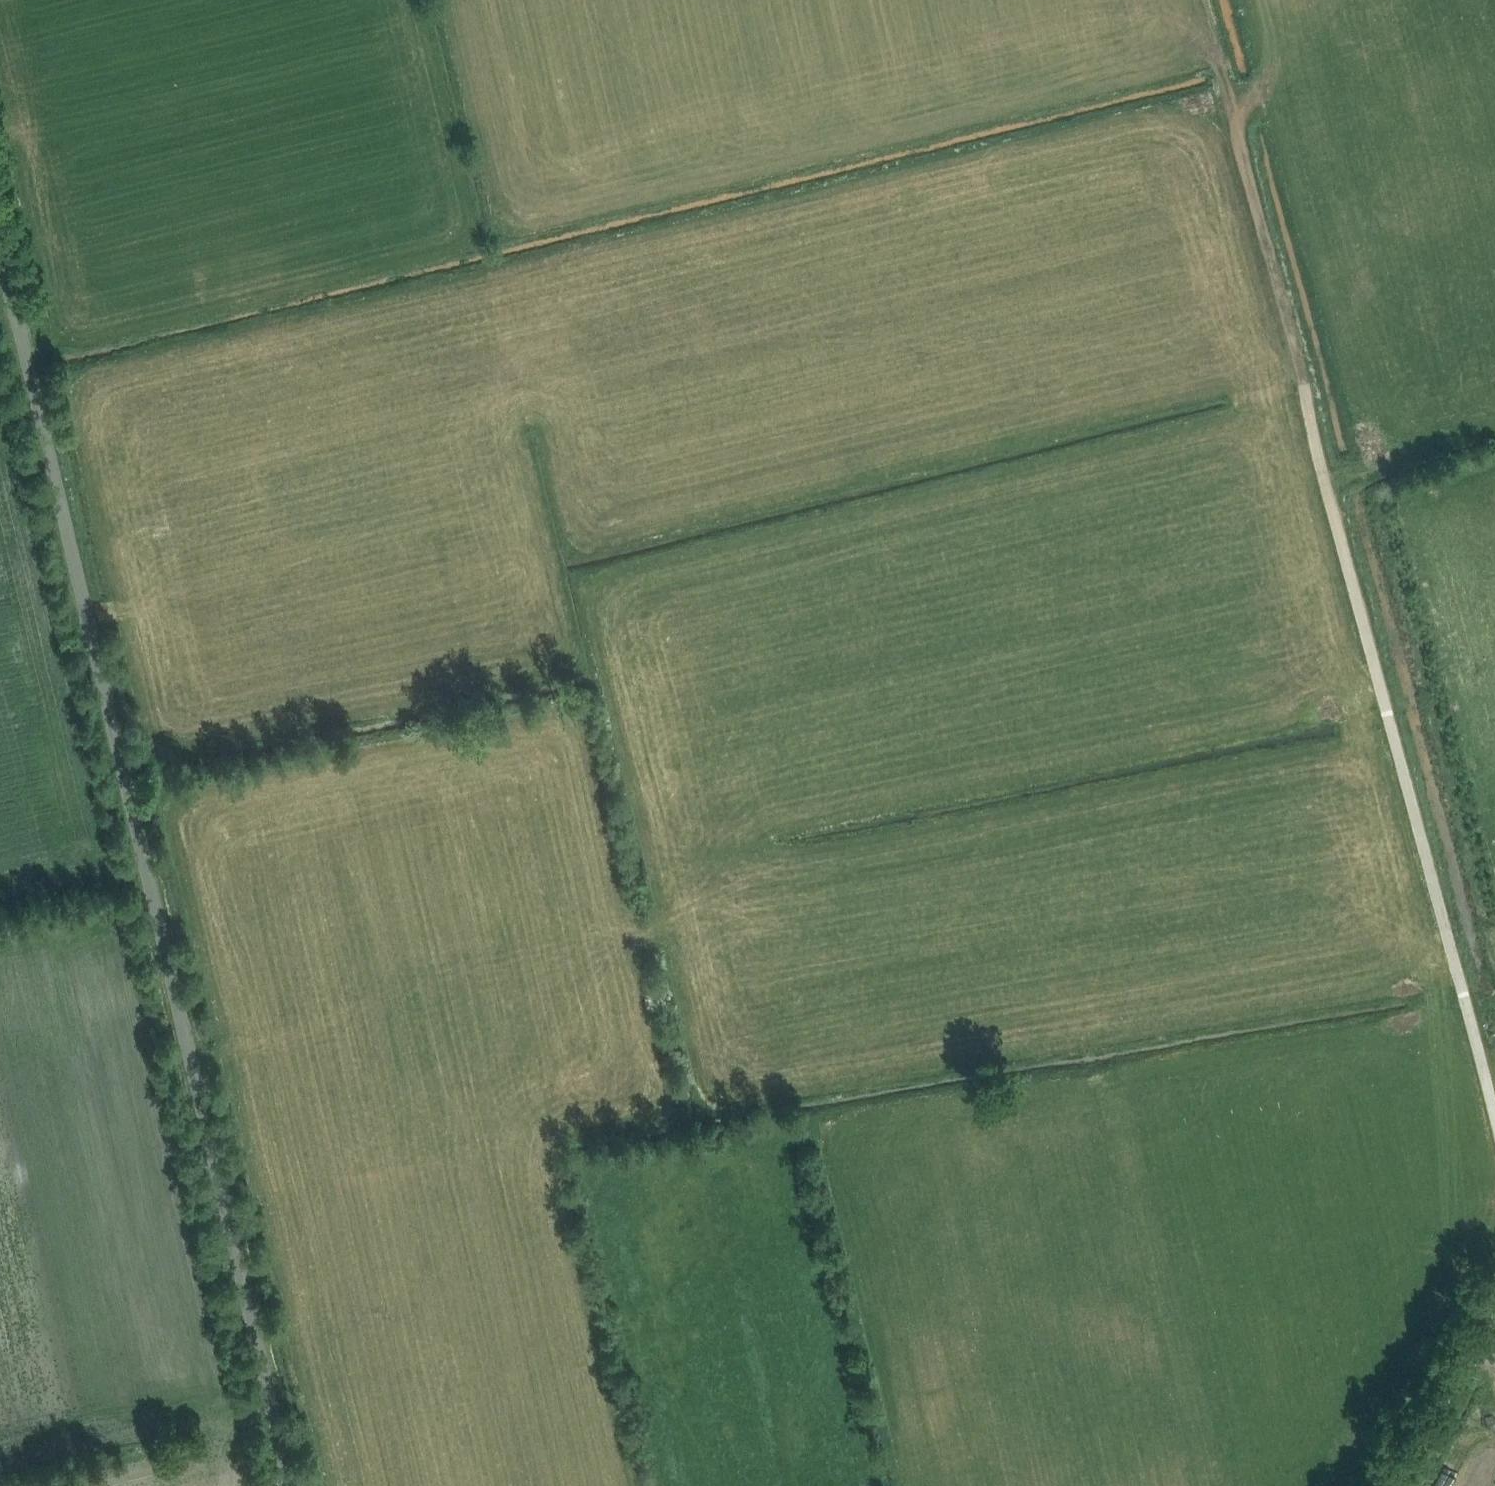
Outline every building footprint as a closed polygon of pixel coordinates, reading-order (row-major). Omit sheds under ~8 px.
[(1475,1477),(1460,1471),(1454,1483),(1441,1478),(1438,1485),(1471,1485),(1475,1477)]
